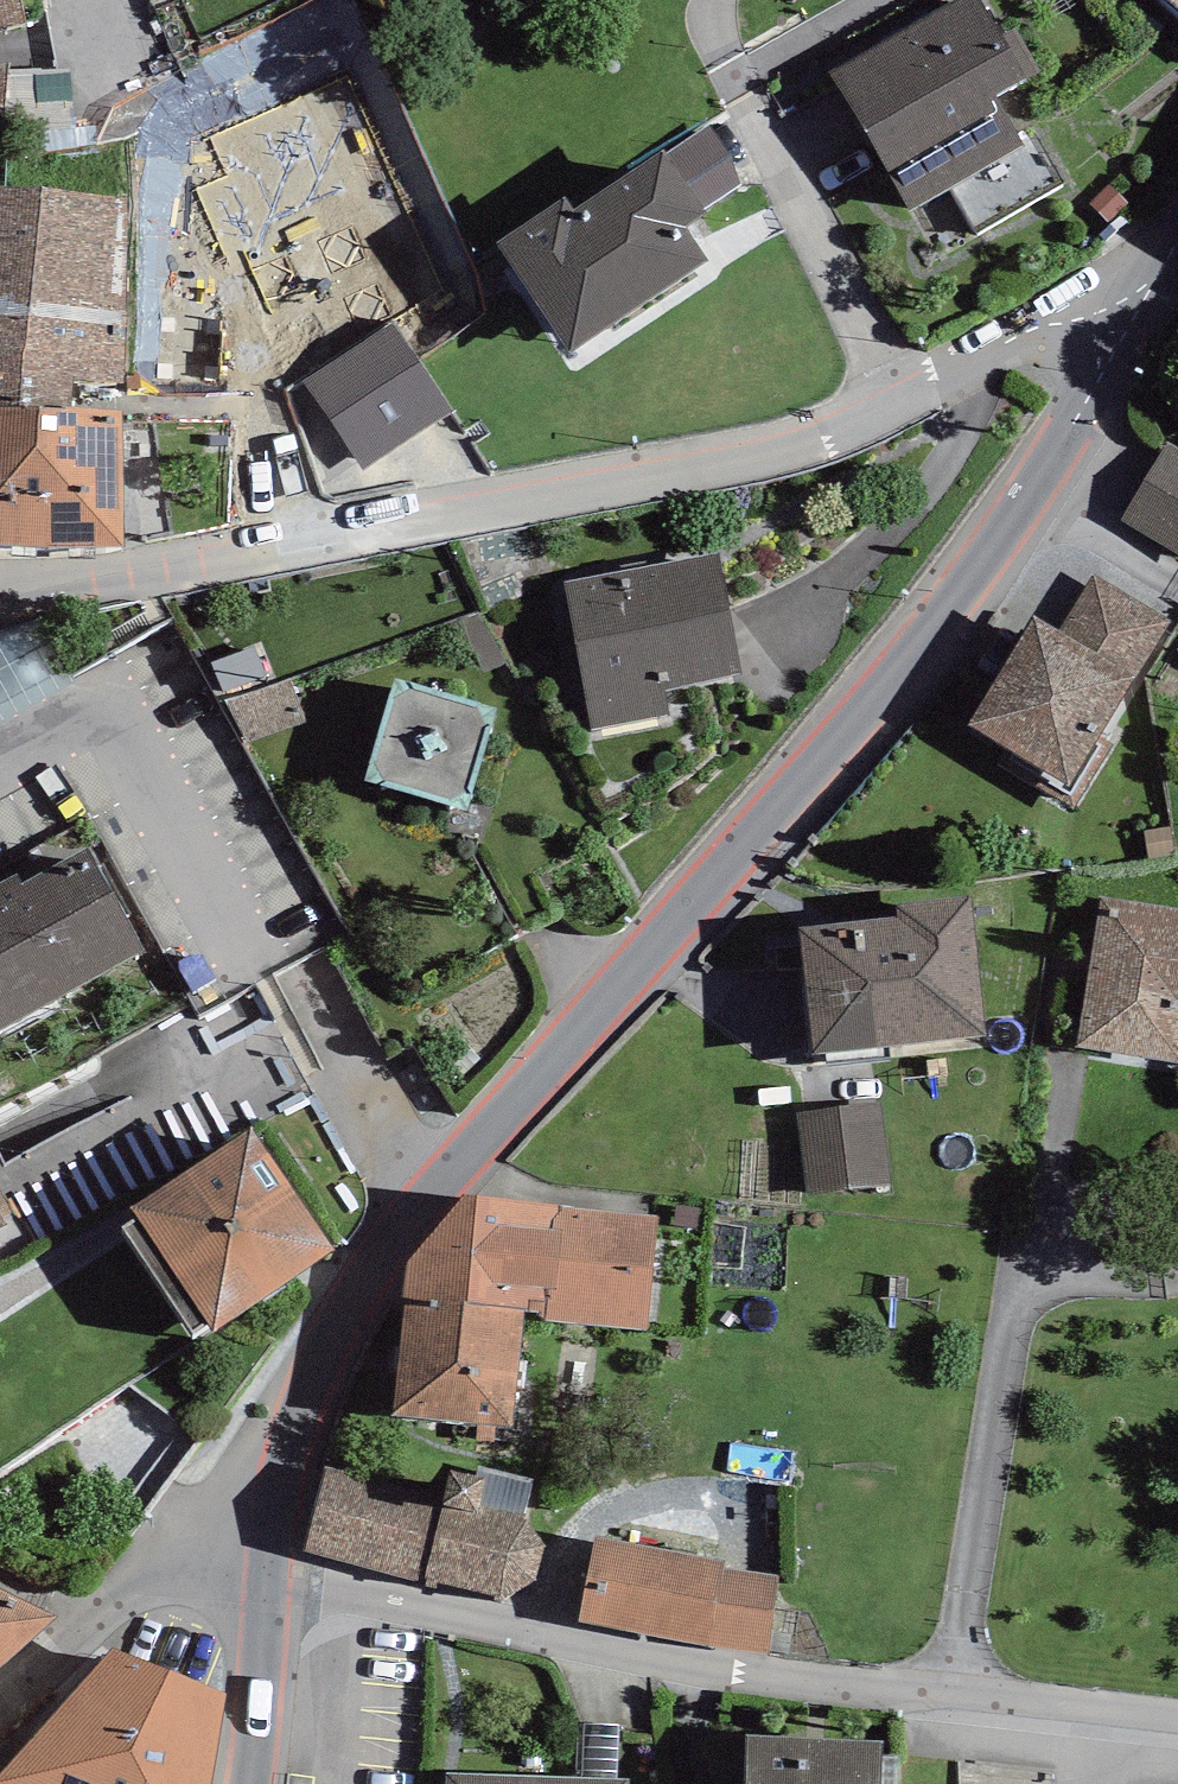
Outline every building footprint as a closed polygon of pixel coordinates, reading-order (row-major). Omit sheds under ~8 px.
[(23,23),(19,0),(0,0),(0,27),(23,23)] [(828,71),(910,210),(1023,145),(996,96),(1026,82),(1025,79),(1001,36),(981,0),(956,0),(828,71)] [(1177,11),(1177,0),(1165,0),(1177,11)] [(1015,28),(1001,36),(1025,79),(1039,72),(1015,28)] [(0,65),(0,114),(5,113),(11,64),(0,65)] [(709,125),(667,155),(702,210),(740,185),(733,160),(709,125)] [(664,150),(574,208),(567,196),(496,242),(569,354),(709,263),(686,227),(705,214),(702,210),(667,155),(664,150)] [(0,184),(0,309),(129,320),(128,196),(0,184)] [(0,309),(0,407),(72,410),(74,382),(123,384),(129,320),(0,309)] [(393,322),(303,381),(361,470),(451,412),(393,322)] [(0,407),(0,546),(123,546),(123,412),(72,410),(0,407)] [(1168,442),(1122,518),(1177,552),(1177,448),(1168,442)] [(719,553),(564,581),(586,701),(591,729),(669,715),(664,687),(741,673),(719,553)] [(1059,631),(1135,676),(1169,619),(1093,574),(1059,631)] [(1034,616),(969,725),(1011,750),(1000,763),(1074,807),(1114,744),(1099,736),(1135,676),(1059,631),(1034,616)] [(79,691),(40,625),(0,635),(0,732),(79,691)] [(497,707),(395,678),(365,781),(467,811),(497,707)] [(144,951),(89,848),(23,884),(17,874),(0,883),(0,1029),(144,951)] [(1101,896),(1085,1000),(1078,1048),(1177,1063),(1177,908),(1101,896)] [(986,1036),(973,910),(972,897),(896,905),(898,918),(800,928),(813,1054),(986,1036)] [(879,1102),(796,1113),(806,1193),(889,1183),(879,1102)] [(252,1127),(131,1207),(138,1217),(123,1227),(194,1334),(209,1324),(214,1332),(335,1253),(252,1127)] [(8,1224),(4,1217),(13,1212),(0,1188),(0,1228),(8,1224)] [(408,1262),(404,1300),(524,1310),(546,1311),(544,1322),(647,1329),(657,1214),(464,1192),(408,1262)] [(524,1310),(404,1300),(393,1416),(513,1426),(524,1310)] [(480,1466),(478,1476),(485,1477),(479,1506),(525,1516),(533,1478),(480,1466)] [(324,1467),(304,1551),(436,1588),(437,1583),(495,1596),(494,1601),(500,1602),(535,1581),(546,1544),(525,1516),(479,1506),(485,1477),(478,1476),(451,1470),(445,1495),(324,1467)] [(724,1560),(594,1536),(578,1621),(708,1645),(722,1566),(724,1560)] [(780,1576),(722,1566),(708,1645),(766,1655),(780,1576)] [(56,1617),(0,1590),(0,1666),(56,1617)] [(113,1645),(0,1774),(0,1783),(211,1783),(228,1694),(113,1645)] [(619,1724),(584,1723),(582,1777),(618,1778),(619,1724)] [(746,1734),(744,1783),(881,1783),(882,1740),(746,1734)] [(446,1773),(446,1783),(629,1783),(629,1779),(618,1778),(582,1777),(446,1773)]
